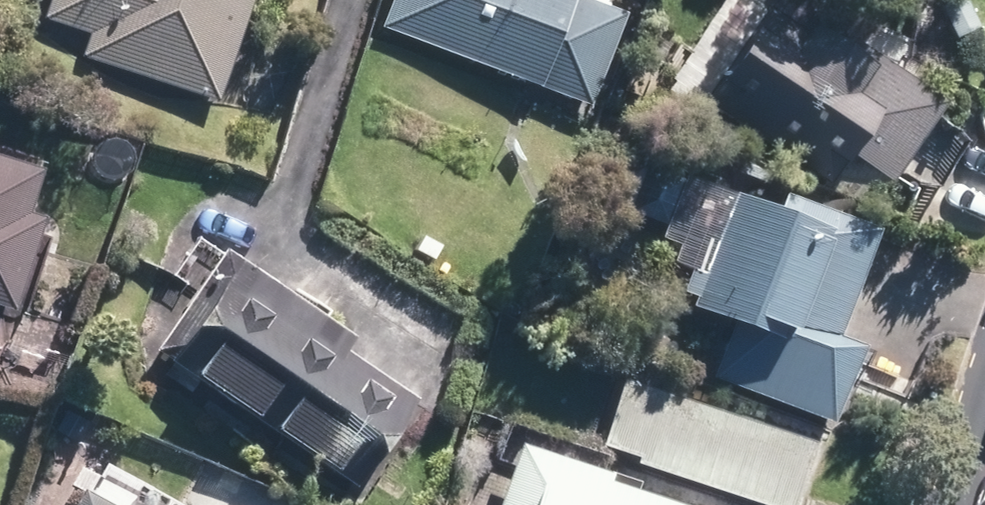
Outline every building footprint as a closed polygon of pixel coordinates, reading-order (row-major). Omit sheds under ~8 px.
[(50,24),(93,38),(85,62),(219,105),(252,0),(58,0),(50,24)] [(380,26),(587,106),(622,16),(582,0),(390,0),(380,26)] [(946,101),(788,9),(752,70),(865,135),(852,156),(898,183),(903,174),(937,115),(946,101)] [(0,155),(0,308),(22,315),(53,218),(30,210),(43,169),(0,155)] [(841,337),(877,233),(755,191),(711,317),(747,330),(727,387),(841,426),(868,347),(841,337)] [(357,337),(229,254),(160,360),(339,476),(364,437),(393,456),(426,406),(346,354),(357,337)] [(622,377),(598,447),(769,504),(800,504),(820,444),(622,377)] [(518,445),(498,504),(697,504),(518,445)] [(81,496),(77,504),(98,504),(81,496)]
